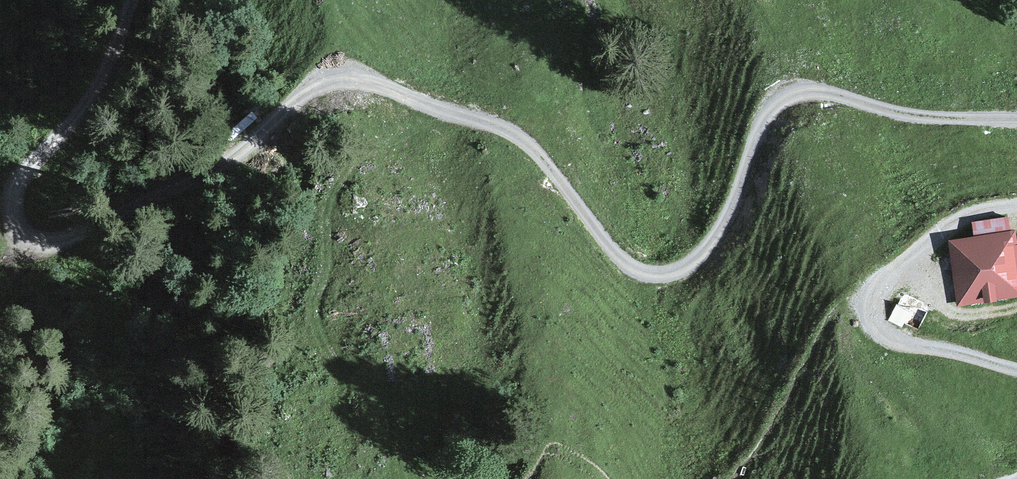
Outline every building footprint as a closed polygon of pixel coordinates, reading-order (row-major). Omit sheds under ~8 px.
[(1005,243),(999,217),(970,223),(973,235),(948,240),(959,295),(1016,283),(1016,275),(1010,242),(1005,243)]
